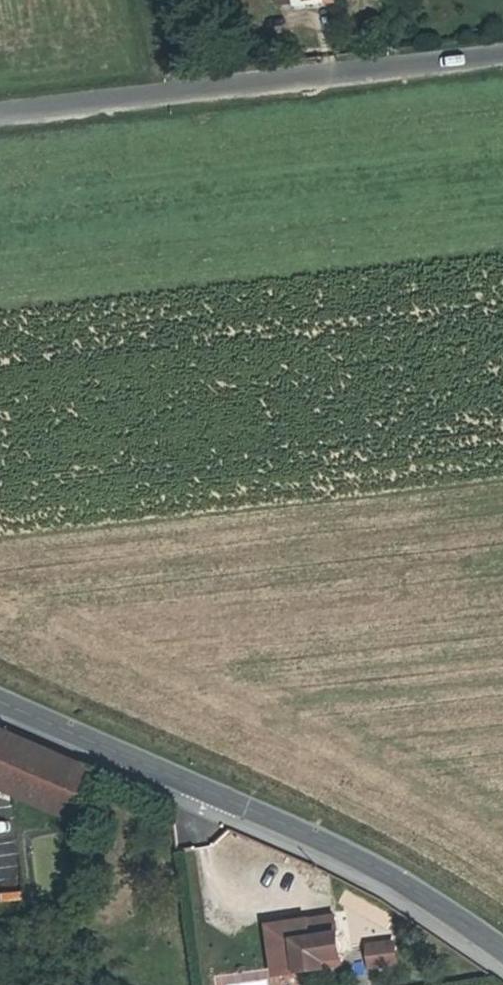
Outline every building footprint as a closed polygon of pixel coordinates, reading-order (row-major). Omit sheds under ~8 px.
[(7,736),(0,753),(0,792),(76,825),(97,775),(7,736)] [(0,822),(0,836),(13,835),(11,821),(0,822)] [(281,934),(289,983),(356,972),(349,924),(281,934)] [(382,952),(385,973),(409,970),(407,949),(382,952)]
